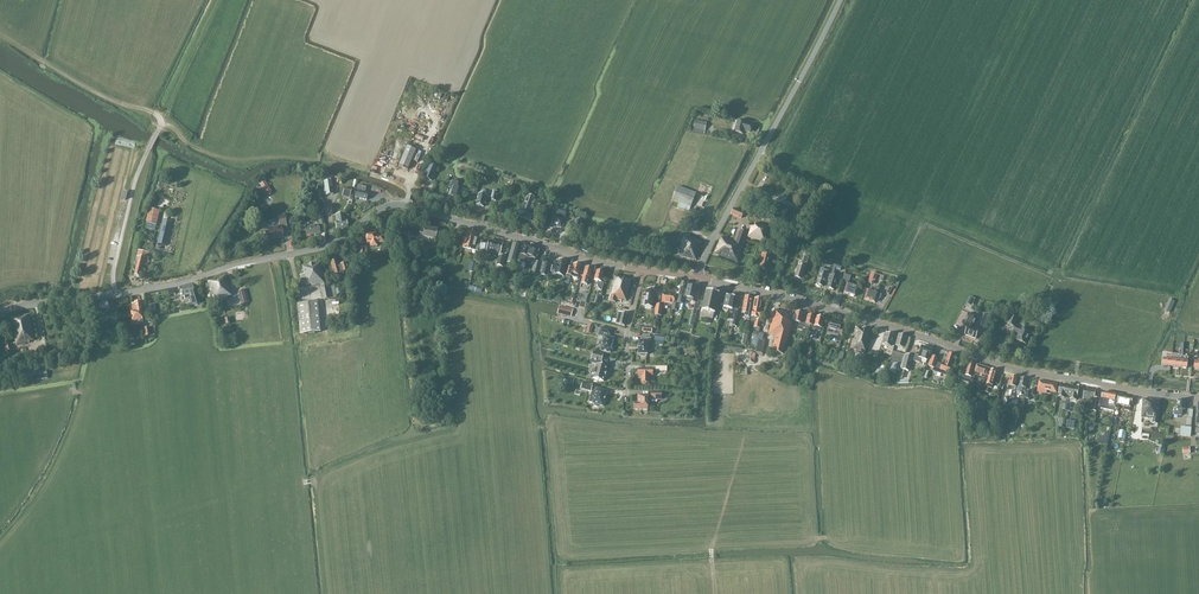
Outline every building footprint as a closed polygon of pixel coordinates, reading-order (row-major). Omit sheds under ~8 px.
[(737,120),(733,132),(743,135),(744,132),(750,133),(753,125),(746,123),(746,122),(737,120)] [(706,124),(694,122),(693,128),(692,132),(704,134),(706,124)] [(399,166),(408,170),(416,150),(407,146),(399,166)] [(432,181),(438,167),(429,164),(423,178),(432,181)] [(323,195),(332,194),(334,194),(331,180),(324,181),(324,187),(323,187),(323,195)] [(461,185),(457,183),(452,182),(451,187),(453,188),(451,197),(457,198),(460,189),(461,185)] [(368,193),(365,192),(366,187),(356,185),(354,190),(356,190),(355,198),(367,200),(368,193)] [(690,207),(695,193),(677,187),(672,200),(679,203),(677,207),(679,208),(689,211),(690,207)] [(478,198),(476,205),(484,207),(485,203),(487,204),(489,196),(487,196),(486,195),(486,193),(485,191),(483,190),(481,192),(480,194),(479,193),(479,194),(478,194),(477,198),(478,198)] [(527,195),(519,217),(533,221),(533,220),(536,221),(537,218),(535,217),(535,215),(529,213),(534,200),(535,198),(527,195)] [(149,208),(146,222),(157,224),(160,211),(149,208)] [(555,209),(550,225),(561,228),(564,219),(560,218),(562,212),(555,209)] [(741,218),(744,213),(733,209),(731,214),(741,218)] [(337,229),(348,227),(347,220),(345,220),(344,213),(337,215),(338,222),(336,222),(337,229)] [(270,240),(275,239),(284,238),(283,230),(288,229),(286,219),(285,214),(278,215),(279,220),(280,226),(268,228),(268,230),(263,231),(264,238),(269,237),(270,240)] [(166,246),(172,222),(163,220),(158,244),(166,246)] [(305,223),(301,224),(302,232),(305,231),(306,236),(321,234),(319,224),(309,226),(308,223),(305,223)] [(748,234),(747,237),(764,243),(769,227),(755,223),(754,227),(754,228),(750,227),(747,234),(748,234)] [(436,240),(438,230),(431,228),(431,227),(425,226),(425,230),(420,229),(419,237),(424,238),(436,240)] [(748,234),(747,234),(739,231),(737,230),(733,241),(722,237),(720,242),(719,242),(714,254),(737,263),(747,237),(748,234)] [(478,251),(482,235),(467,231),(463,247),(474,250),(478,251)] [(384,236),(376,237),(376,233),(371,234),(371,235),(366,236),(366,237),(366,240),(367,240),(367,241),(368,241),(368,242),(370,242),(371,247),(377,246),(377,243),(384,243),(384,236)] [(700,248),(701,241),(683,236),(679,250),(678,256),(696,260),(700,248)] [(500,255),(502,244),(489,240),(486,251),(500,255)] [(524,243),(520,254),(520,255),(528,257),(536,260),(541,248),(524,243)] [(520,246),(512,244),(507,263),(515,265),(515,264),(517,264),(517,261),(526,264),(528,257),(520,255),(520,254),(518,253),(520,246)] [(366,248),(359,248),(360,262),(368,261),(367,258),(366,258),(366,248)] [(140,277),(142,269),(144,270),(148,253),(138,251),(137,256),(139,256),(134,275),(140,277)] [(766,271),(770,255),(761,253),(758,268),(766,271)] [(505,258),(499,256),(495,271),(501,273),(505,258)] [(805,268),(808,258),(805,257),(801,267),(798,266),(794,278),(801,280),(805,268)] [(544,262),(541,275),(546,276),(548,267),(549,268),(551,260),(546,258),(545,262),(544,262)] [(567,263),(558,260),(557,266),(553,265),(551,272),(555,273),(555,274),(563,276),(567,263)] [(842,265),(841,265),(842,262),(836,260),(835,263),(831,275),(830,275),(827,281),(828,282),(826,288),(833,290),(838,277),(835,276),(837,270),(840,271),(842,265)] [(332,267),(330,268),(333,277),(341,274),(341,273),(349,271),(347,264),(338,266),(337,261),(331,263),(332,267)] [(540,264),(535,262),(532,274),(537,275),(540,264)] [(306,284),(306,286),(311,285),(312,286),(320,284),(323,300),(337,298),(334,286),(325,288),(321,263),(302,267),(304,274),(300,275),(302,285),(306,284)] [(573,264),(573,267),(568,265),(566,275),(578,278),(581,266),(573,264)] [(590,279),(592,269),(585,267),(583,277),(581,283),(587,285),(588,282),(589,282),(589,281),(590,279)] [(826,280),(828,275),(829,271),(820,268),(818,273),(819,273),(816,285),(823,287),(825,280),(826,280)] [(253,269),(245,271),(250,287),(257,286),(253,269)] [(596,285),(599,290),(602,290),(604,283),(602,282),(604,273),(596,271),(594,281),(597,282),(596,285)] [(217,304),(216,301),(227,298),(227,297),(232,296),(226,275),(208,281),(208,283),(205,284),(206,288),(209,287),(215,305),(217,304)] [(626,301),(632,280),(614,275),(613,282),(608,300),(615,302),(616,300),(621,301),(622,300),(626,301)] [(854,297),(858,286),(848,283),(850,277),(844,275),(842,282),(847,283),(843,293),(854,297)] [(684,299),(683,299),(686,283),(680,283),(678,298),(675,298),(674,303),(673,302),(673,305),(672,305),(672,310),(677,311),(677,305),(678,304),(683,305),(684,299)] [(192,286),(181,289),(183,297),(189,295),(190,299),(189,299),(191,307),(197,305),(197,304),(196,298),(195,298),(192,286)] [(878,293),(879,288),(875,286),(873,291),(867,289),(865,299),(871,300),(870,302),(875,303),(876,299),(879,300),(880,299),(881,295),(880,294),(878,293)] [(698,300),(699,295),(695,294),(696,289),(687,287),(685,298),(688,299),(688,301),(695,303),(694,309),(699,310),(701,301),(698,300)] [(653,308),(655,291),(646,290),(645,298),(644,297),(642,305),(644,305),(644,306),(653,308)] [(586,303),(588,293),(583,292),(580,302),(581,302),(579,309),(585,310),(587,303),(586,303)] [(675,298),(675,294),(663,292),(662,295),(661,300),(661,303),(672,305),(673,305),(673,302),(674,303),(675,298)] [(701,301),(699,307),(702,307),(701,311),(701,317),(712,319),(713,314),(714,314),(719,295),(705,292),(703,302),(701,301)] [(733,307),(735,298),(725,296),(723,308),(723,311),(727,312),(728,309),(730,309),(729,315),(728,319),(733,320),(735,311),(736,308),(733,307)] [(749,314),(752,298),(744,297),(741,313),(745,313),(744,319),(749,320),(750,314),(749,314)] [(754,299),(751,316),(761,318),(762,312),(760,311),(762,300),(754,299)] [(1169,299),(1164,310),(1170,313),(1174,302),(1169,299)] [(142,315),(143,314),(141,301),(134,302),(131,303),(133,315),(132,315),(132,321),(142,319),(142,315)] [(300,334),(321,332),(318,302),(297,304),(300,334)] [(573,309),(559,306),(557,313),(571,317),(573,309)] [(774,310),(768,334),(770,335),(775,336),(771,351),(784,355),(791,326),(793,326),(794,322),(793,321),(794,315),(774,310)] [(619,312),(617,319),(620,320),(618,324),(624,326),(627,314),(619,312)] [(793,321),(794,322),(799,323),(797,329),(802,330),(803,323),(801,323),(803,314),(802,313),(800,312),(799,313),(795,312),(794,315),(793,321)] [(979,330),(973,327),(978,316),(968,313),(963,326),(968,327),(967,330),(965,335),(975,339),(979,330)] [(29,342),(34,341),(29,315),(10,319),(16,346),(29,343),(29,342)] [(815,317),(812,316),(811,315),(809,315),(808,315),(807,315),(805,324),(803,324),(803,327),(801,333),(807,335),(808,329),(809,329),(810,325),(812,326),(815,317)] [(990,321),(987,320),(989,316),(985,315),(981,326),(986,328),(987,328),(990,321)] [(1014,327),(1018,318),(1012,315),(1008,324),(1014,327)] [(813,327),(811,336),(815,337),(817,333),(817,331),(819,331),(821,331),(821,328),(824,319),(823,319),(823,318),(819,317),(819,318),(816,317),(813,327)] [(841,336),(843,328),(839,327),(840,324),(835,323),(835,322),(830,321),(828,330),(827,334),(838,336),(837,341),(840,342),(841,336)] [(1031,333),(1026,331),(1015,326),(1014,331),(1019,333),(1016,340),(1026,344),(1031,333)] [(600,350),(610,353),(614,338),(608,337),(609,335),(611,330),(600,327),(599,332),(605,334),(604,336),(603,336),(600,350)] [(866,355),(872,331),(868,330),(857,327),(855,327),(850,349),(851,350),(855,350),(854,352),(861,354),(866,355)] [(986,328),(982,337),(988,340),(991,331),(990,329),(987,328),(986,328)] [(891,346),(894,336),(885,333),(882,345),(888,346),(886,353),(891,355),(894,347),(891,346)] [(763,354),(765,341),(762,341),(763,334),(759,334),(758,336),(757,346),(755,352),(763,354)] [(895,346),(902,348),(906,337),(898,334),(895,346)] [(640,355),(643,355),(644,355),(647,355),(647,350),(651,350),(651,338),(642,338),(642,341),(638,341),(638,354),(640,355)] [(6,352),(12,351),(10,340),(4,342),(6,352)] [(905,355),(901,369),(908,371),(912,360),(919,362),(920,358),(926,360),(928,356),(930,350),(921,347),(919,353),(918,355),(913,353),(912,357),(905,355)] [(893,351),(887,372),(897,375),(900,365),(901,366),(904,354),(893,351)] [(603,381),(604,377),(605,377),(606,371),(607,367),(600,365),(601,361),(601,362),(603,355),(593,352),(591,359),(597,361),(595,369),(594,369),(592,374),(594,374),(593,379),(603,381)] [(754,363),(756,354),(747,353),(746,362),(748,362),(754,363)] [(931,356),(928,366),(933,367),(932,370),(946,375),(947,372),(948,373),(950,367),(954,355),(948,353),(944,365),(936,362),(937,358),(933,357),(931,356)] [(1162,365),(1171,366),(1171,360),(1172,357),(1163,356),(1162,365)] [(972,377),(976,362),(970,359),(965,376),(966,376),(965,377),(962,376),(961,381),(970,383),(972,377)] [(988,376),(990,369),(976,365),(973,373),(974,373),(974,375),(983,377),(984,378),(984,381),(987,382),(989,376),(988,376)] [(652,376),(652,369),(638,369),(638,376),(642,376),(641,382),(648,382),(648,376),(652,376)] [(993,386),(997,371),(991,370),(989,376),(987,382),(986,384),(987,384),(984,392),(988,393),(989,388),(991,388),(992,386),(993,386)] [(1016,386),(1018,378),(1011,376),(1009,385),(1008,389),(1012,390),(1011,399),(1015,400),(1017,392),(1018,386),(1016,386)] [(1026,388),(1027,380),(1021,378),(1019,386),(1018,386),(1017,392),(1021,393),(1022,391),(1025,391),(1026,388)] [(1039,381),(1037,389),(1056,393),(1058,384),(1039,381)] [(598,405),(603,406),(607,391),(596,389),(592,388),(592,384),(583,382),(581,389),(596,393),(593,404),(594,404),(595,405),(597,406),(598,405)] [(1068,396),(1070,387),(1060,385),(1059,394),(1058,397),(1060,397),(1064,398),(1065,395),(1068,396)] [(1077,398),(1079,388),(1070,387),(1068,396),(1070,397),(1070,399),(1077,400),(1077,398)] [(1095,391),(1085,389),(1083,399),(1094,400),(1095,400),(1094,403),(1093,402),(1091,411),(1097,412),(1099,399),(1094,398),(1095,391)] [(1104,392),(1101,408),(1114,411),(1114,410),(1115,407),(1115,404),(1116,401),(1115,400),(1116,394),(1104,392)] [(647,410),(648,395),(638,395),(638,403),(634,403),(634,409),(647,410)] [(1132,398),(1119,395),(1117,404),(1115,404),(1115,407),(1115,408),(1114,410),(1118,410),(1119,405),(1130,407),(1131,404),(1132,398)] [(1147,418),(1150,418),(1151,399),(1143,399),(1141,417),(1147,418)] [(1160,400),(1151,399),(1150,418),(1158,419),(1160,400)] [(1185,410),(1186,401),(1178,400),(1177,408),(1174,408),(1174,415),(1182,415),(1182,409),(1185,410)] [(1190,436),(1191,428),(1181,427),(1180,435),(1180,436),(1190,436)] [(1100,436),(1099,442),(1107,444),(1108,433),(1105,432),(1104,437),(1100,436)]
